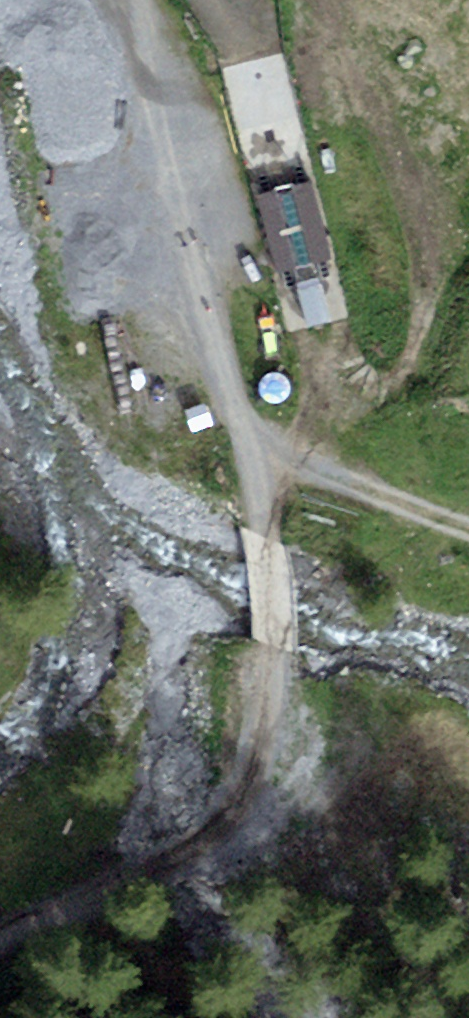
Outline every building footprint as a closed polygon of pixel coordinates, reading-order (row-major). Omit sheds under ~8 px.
[(310,182),(254,199),(277,277),(334,260),(310,182)] [(340,267),(281,276),(284,293),(327,286),(333,322),(348,319),(340,267)] [(324,292),(286,299),(291,333),(330,326),(324,292)]
